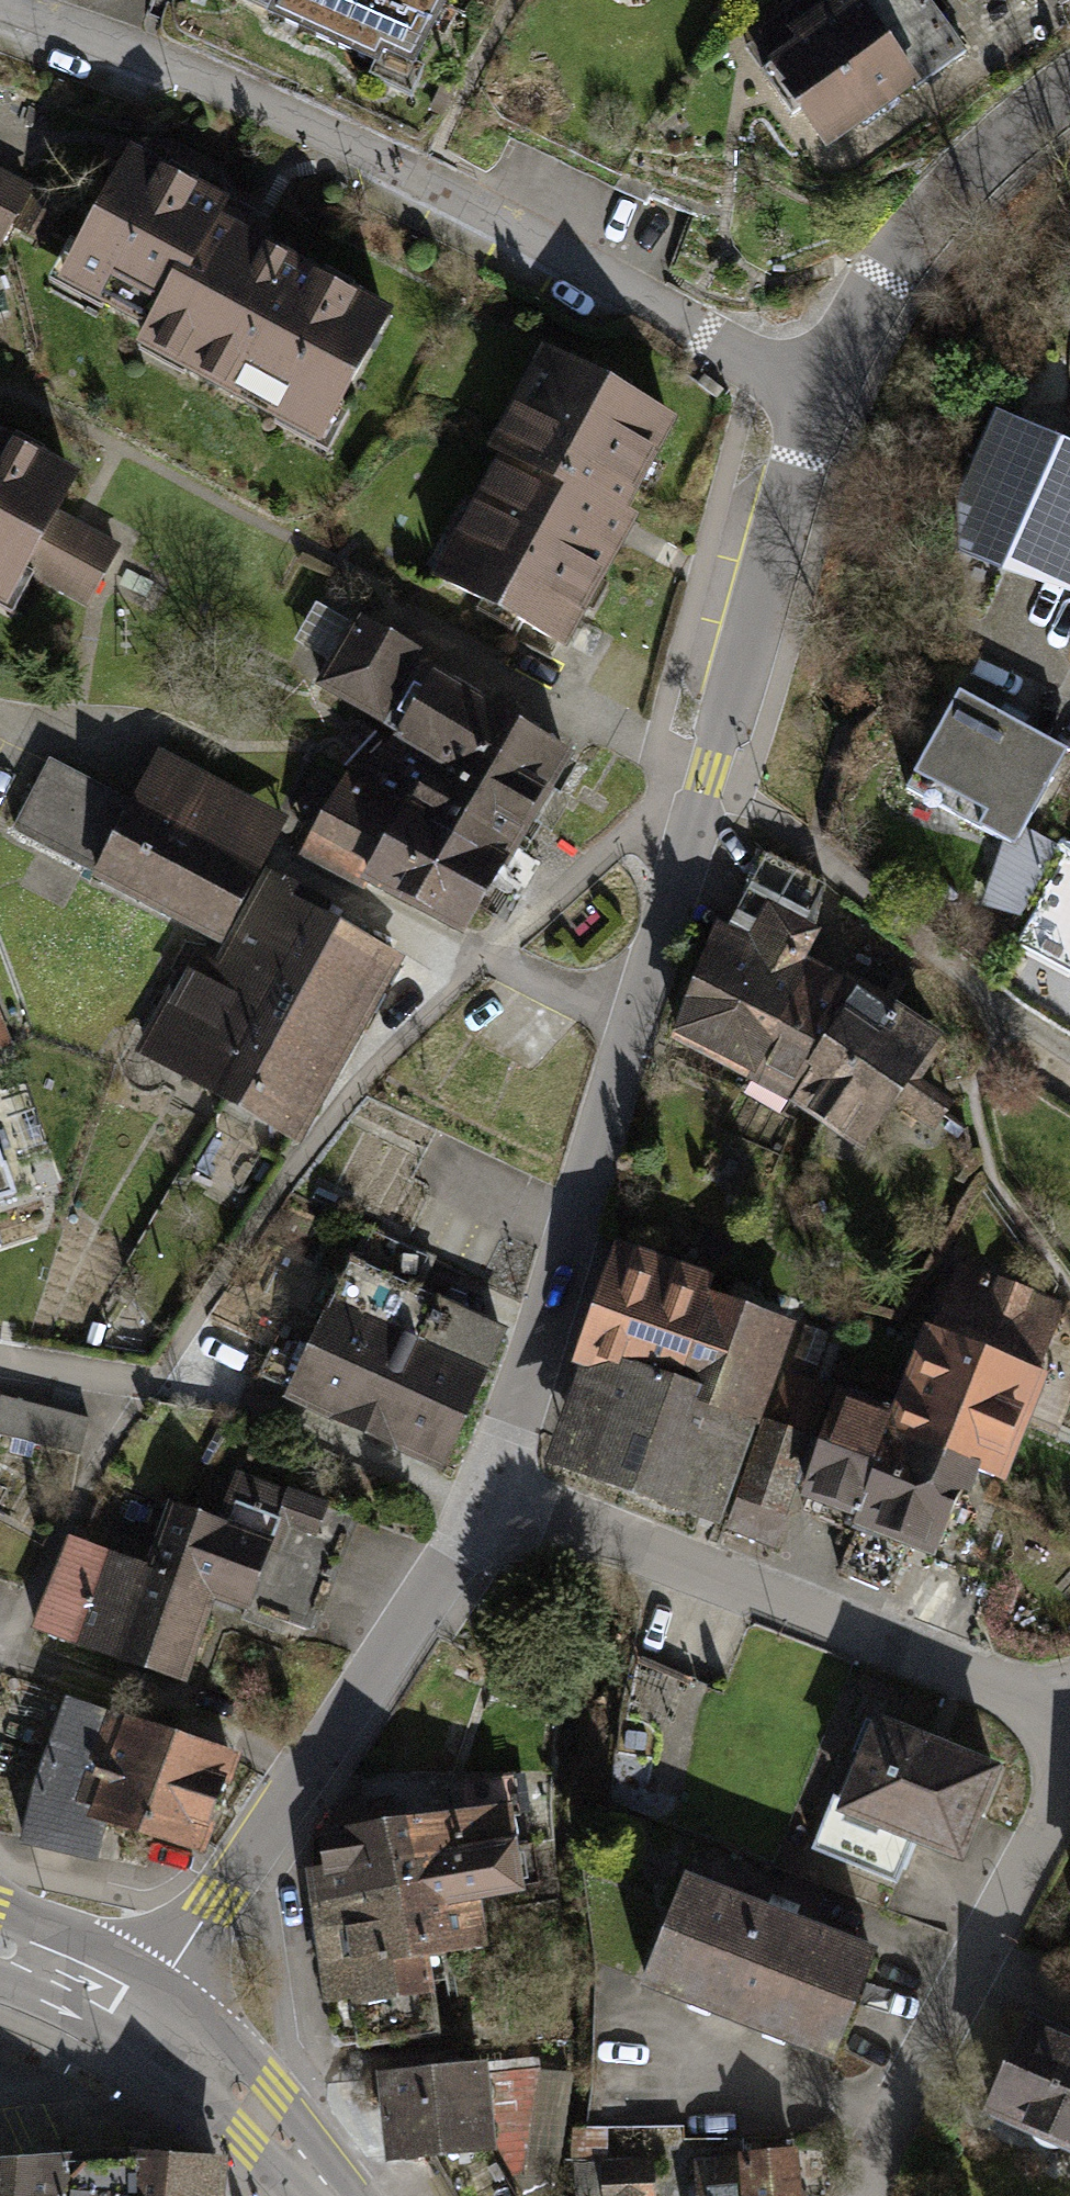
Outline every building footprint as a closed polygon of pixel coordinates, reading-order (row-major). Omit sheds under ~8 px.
[(421,0),(281,0),(269,26),(413,96),(458,8),(421,0)] [(749,44),(828,158),(969,55),(928,0),(813,0),(749,44)] [(232,218),(133,159),(58,292),(149,338),(137,359),(326,458),(394,323),(224,232),(232,218)] [(0,168),(0,251),(5,254),(39,191),(0,168)] [(674,451),(542,375),(432,565),(564,641),(674,451)] [(999,420),(959,505),(963,569),(1069,605),(1069,450),(999,420)] [(0,452),(0,616),(10,621),(33,579),(92,611),(127,550),(68,517),(82,491),(0,452)] [(419,658),(357,624),(315,698),(376,732),(419,658)] [(994,663),(924,792),(1031,849),(1069,777),(1069,704),(994,663)] [(582,766),(437,676),(398,743),(338,776),(294,860),(467,953),(582,766)] [(223,954),(288,819),(158,755),(133,805),(52,761),(8,841),(96,880),(91,888),(223,954)] [(733,935),(718,929),(679,1055),(867,1164),(948,1046),(813,968),(828,896),(764,860),(733,935)] [(188,954),(126,1070),(298,1151),(406,963),(328,923),(333,909),(275,877),(222,973),(188,954)] [(721,1287),(618,1253),(541,1477),(724,1542),(794,1333),(716,1304),(721,1287)] [(437,1306),(350,1262),(285,1408),(444,1482),(490,1383),(420,1350),(437,1306)] [(1069,1311),(962,1265),(935,1337),(926,1331),(894,1423),(835,1402),(823,1442),(769,1424),(731,1535),(779,1553),(797,1508),(941,1567),(960,1522),(969,1526),(985,1487),(1010,1495),(1051,1382),(1045,1380),(1069,1311)] [(832,1391),(784,1374),(769,1420),(816,1437),(832,1391)] [(0,1400),(0,1434),(78,1454),(88,1418),(1,1396),(0,1400)] [(135,1603),(112,1670),(184,1703),(220,1596),(256,1609),(283,1531),(320,1544),(333,1510),(237,1473),(218,1523),(174,1507),(153,1572),(145,1569),(133,1602),(135,1603)] [(133,1602),(145,1569),(72,1540),(31,1641),(112,1670),(135,1603),(133,1602)] [(241,1766),(69,1704),(31,1796),(22,1854),(98,1874),(106,1839),(206,1865),(241,1766)] [(996,1760),(867,1707),(812,1846),(897,1881),(911,1839),(955,1855),(996,1760)] [(328,1870),(311,1872),(334,2045),(360,2042),(360,2045),(437,2035),(430,1979),(414,1981),(411,1960),(483,1951),(476,1894),(518,1889),(507,1811),(517,1809),(513,1779),(462,1786),(466,1812),(398,1821),(395,1799),(333,1809),(323,1835),(328,1870)] [(878,1945),(672,1863),(624,1977),(833,2054),(878,1945)] [(1014,2010),(974,2102),(1069,2145),(1069,2034),(1014,2010)] [(369,2067),(375,2156),(430,2149),(455,2195),(533,2195),(547,2195),(569,2055),(483,2062),(483,2056),(369,2067)] [(0,2162),(0,2195),(213,2195),(216,2158),(123,2153),(0,2162)] [(745,2159),(748,2195),(797,2195),(793,2155),(745,2159)] [(745,2159),(697,2164),(700,2195),(748,2195),(745,2159)]
